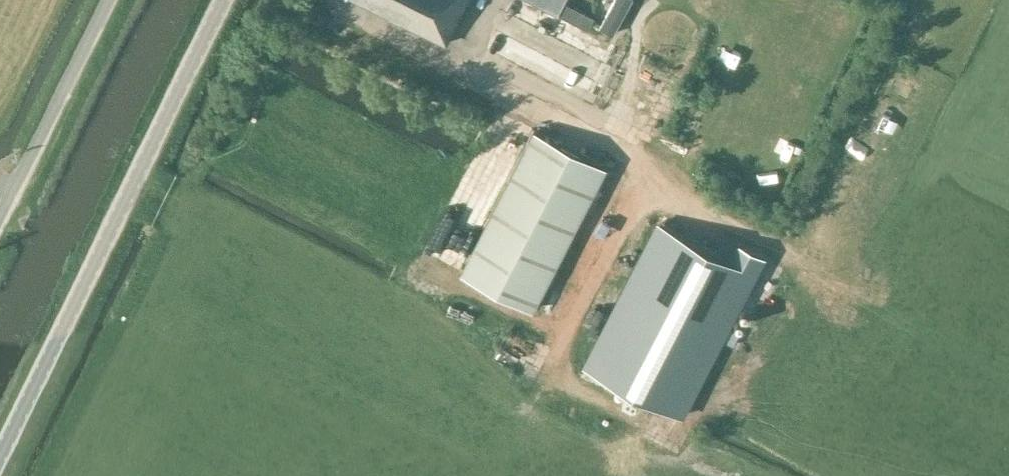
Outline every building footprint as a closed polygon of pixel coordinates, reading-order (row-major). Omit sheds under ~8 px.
[(447,44),(468,0),(356,0),(447,44)] [(557,13),(557,15),(527,0),(512,0),(486,50),(593,105),(622,48),(587,30),(594,17),(564,1),(557,13)] [(557,13),(564,1),(564,0),(531,0),(557,13)] [(600,27),(613,34),(631,0),(614,0),(600,27)] [(606,167),(535,130),(461,273),(533,310),(606,167)] [(628,388),(622,399),(637,407),(643,396),(680,416),(763,255),(739,243),(730,259),(660,223),(586,366),(628,388)]
